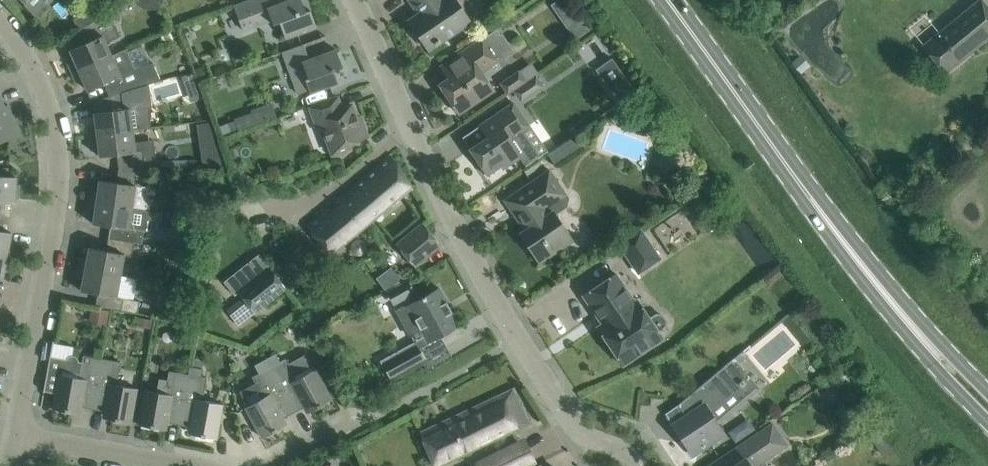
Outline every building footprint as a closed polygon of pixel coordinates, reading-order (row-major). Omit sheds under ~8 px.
[(137,5),(142,9),(150,11),(156,10),(161,7),(158,0),(134,0),(137,5)] [(282,3),(281,0),(252,0),(234,6),(243,30),(272,19),(273,24),(280,21),(286,38),(317,26),(307,0),(290,0),(282,3)] [(419,14),(409,21),(415,30),(412,33),(419,42),(423,41),(429,50),(470,21),(456,1),(456,0),(410,0),(419,14)] [(924,46),(945,72),(987,37),(987,7),(982,0),(980,0),(924,46)] [(112,56),(106,43),(119,37),(108,12),(102,16),(80,30),(86,43),(70,50),(76,62),(69,65),(72,73),(112,56)] [(579,20),(568,28),(572,34),(575,39),(587,30),(589,29),(582,18),(579,20)] [(441,66),(449,77),(439,84),(459,114),(490,93),(480,78),(483,76),(484,78),(485,77),(480,70),(486,66),(487,68),(498,61),(498,60),(504,57),(503,56),(512,51),(501,35),(497,28),(483,38),(441,66)] [(334,70),(343,67),(336,49),(309,59),(304,45),(327,37),(326,36),(283,52),(298,94),(309,90),(311,93),(339,83),(334,70)] [(112,56),(72,73),(76,81),(82,78),(88,90),(104,83),(109,96),(135,90),(142,87),(150,84),(161,81),(153,63),(151,64),(134,69),(135,68),(127,51),(126,49),(112,56)] [(800,56),(791,64),(800,75),(810,67),(800,56)] [(514,90),(526,82),(518,71),(506,80),(507,81),(507,80),(513,89),(508,92),(508,93),(514,90)] [(202,99),(193,74),(181,78),(191,103),(202,99)] [(515,91),(518,89),(524,98),(543,86),(536,75),(526,82),(514,90),(515,91)] [(625,81),(616,87),(621,95),(624,99),(634,92),(636,91),(628,79),(625,81)] [(146,106),(137,108),(135,90),(109,96),(111,110),(94,113),(96,126),(89,127),(90,136),(133,130),(151,128),(146,106)] [(0,92),(0,142),(21,135),(14,117),(10,119),(0,92)] [(350,143),(368,136),(361,116),(357,118),(352,104),(342,108),(337,96),(310,106),(315,119),(319,118),(332,154),(351,147),(350,143)] [(252,110),(253,113),(258,126),(279,119),(273,102),(252,110)] [(525,165),(526,166),(548,151),(547,150),(539,156),(522,131),(529,126),(514,102),(480,125),(488,137),(470,149),(479,162),(476,163),(484,174),(486,172),(487,174),(501,165),(503,169),(520,157),(526,165),(525,165)] [(640,110),(628,107),(612,118),(618,126),(644,135),(653,129),(640,110)] [(252,112),(234,118),(239,131),(257,125),(252,112)] [(239,133),(235,121),(220,126),(224,138),(239,133)] [(211,122),(197,124),(203,166),(226,167),(211,122)] [(119,168),(145,169),(144,161),(156,160),(154,140),(134,143),(133,130),(90,136),(91,144),(98,143),(100,157),(117,154),(119,168)] [(349,191),(372,220),(412,188),(391,155),(349,191)] [(143,185),(145,169),(119,168),(117,182),(100,180),(98,194),(91,193),(89,201),(132,207),(150,210),(150,209),(149,208),(152,187),(143,185)] [(555,214),(567,206),(569,198),(566,194),(549,169),(521,188),(504,200),(525,229),(520,233),(540,263),(573,240),(555,214)] [(255,178),(243,172),(236,184),(249,191),(255,178)] [(15,201),(15,199),(19,199),(20,185),(16,185),(16,177),(0,176),(0,201),(15,201)] [(332,254),(372,220),(349,191),(335,203),(337,206),(331,211),(328,209),(308,226),(332,254)] [(150,210),(132,207),(89,201),(88,209),(95,210),(93,224),(110,226),(109,237),(134,242),(134,243),(142,244),(144,230),(146,231),(148,220),(151,220),(153,212),(150,212),(150,210)] [(702,234),(684,207),(652,229),(670,256),(702,234)] [(423,223),(397,244),(415,266),(441,245),(423,223)] [(642,229),(619,244),(638,273),(660,258),(642,229)] [(7,256),(12,232),(0,230),(0,255),(7,256)] [(132,256),(134,243),(134,242),(109,237),(106,250),(89,247),(87,261),(80,259),(78,268),(121,276),(125,255),(132,256)] [(177,240),(175,249),(176,250),(189,251),(190,242),(177,240)] [(189,252),(169,248),(167,262),(186,265),(189,252)] [(231,282),(254,312),(286,288),(270,267),(251,282),(244,273),(231,282)] [(121,276),(78,268),(77,276),(84,277),(81,291),(98,294),(96,306),(138,314),(140,301),(134,300),(137,279),(121,276)] [(583,295),(602,323),(597,327),(623,365),(663,338),(658,331),(665,327),(666,322),(662,315),(656,314),(649,318),(637,300),(635,302),(616,273),(583,295)] [(393,305),(415,293),(409,280),(387,292),(393,305)] [(431,342),(460,325),(439,287),(397,311),(411,336),(422,331),(428,343),(431,342)] [(168,308),(166,318),(181,320),(183,311),(168,308)] [(139,317),(137,325),(151,328),(153,320),(139,317)] [(392,381),(434,358),(433,357),(426,361),(415,341),(380,360),(392,381)] [(743,351),(734,358),(738,364),(747,356),(743,351)] [(304,407),(307,413),(332,400),(315,369),(313,370),(308,362),(293,371),(286,358),(280,361),(276,354),(265,360),(294,413),(304,407)] [(93,409),(103,358),(84,355),(82,362),(78,361),(78,359),(77,357),(74,355),(72,355),(69,356),(67,357),(66,359),(51,356),(50,356),(45,384),(44,391),(56,393),(53,409),(81,414),(82,407),(93,409)] [(105,411),(103,418),(131,423),(137,388),(117,385),(121,362),(103,358),(93,409),(105,411)] [(693,455),(725,434),(709,411),(735,389),(744,400),(759,388),(738,364),(734,358),(733,358),(678,405),(686,416),(673,425),(693,455)] [(255,383),(240,391),(248,406),(246,407),(263,438),(282,428),(278,421),(284,418),(294,413),(265,360),(255,365),(259,373),(252,377),(255,383)] [(189,374),(179,425),(190,427),(189,434),(217,439),(223,404),(203,400),(207,378),(202,377),(203,369),(190,366),(188,374),(189,374)] [(166,430),(168,423),(179,425),(189,374),(188,374),(169,371),(168,380),(159,379),(157,392),(145,390),(139,425),(166,430)] [(827,382),(814,390),(817,396),(831,398),(836,395),(827,382)] [(531,423),(514,388),(420,434),(436,465),(444,465),(531,423)] [(749,463),(784,440),(773,423),(718,460),(719,461),(722,459),(727,465),(751,465),(749,463)] [(738,425),(729,432),(736,442),(745,436),(738,425)] [(475,464),(476,465),(512,465),(504,450),(475,464)]
